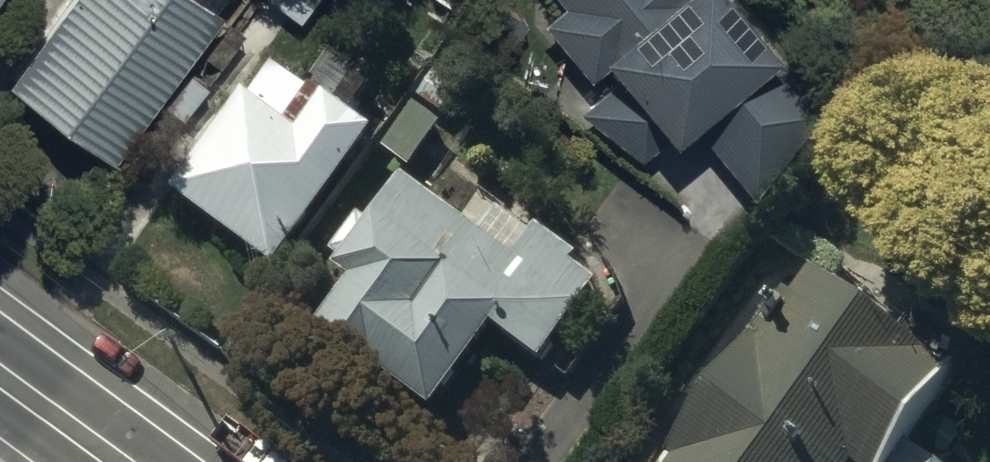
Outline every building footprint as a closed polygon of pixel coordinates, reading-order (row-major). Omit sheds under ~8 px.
[(219,0),(62,0),(6,80),(111,154),(219,0)] [(298,17),(310,0),(274,0),(298,17)] [(467,19),(504,44),(528,9),(516,0),(480,0),(467,19)] [(534,12),(594,83),(575,103),(637,153),(664,130),(671,139),(690,123),(747,192),(835,120),(735,0),(548,0),(534,12)] [(250,88),(173,188),(274,267),(380,129),(357,111),(376,87),(356,71),(335,98),(327,91),(298,129),(291,124),(315,94),(275,63),(253,91),(250,88)] [(349,279),(316,321),(433,411),(497,328),(542,363),(604,282),(579,263),(583,258),(541,226),(534,235),(499,208),(481,231),(404,172),(368,219),(358,211),(334,242),(345,250),(333,266),(349,279)] [(950,368),(812,271),(759,347),(745,337),(663,454),(671,459),(669,461),(884,461),(950,368)] [(908,439),(941,461),(965,428),(932,405),(908,439)] [(890,461),(931,461),(904,442),(890,461)]
